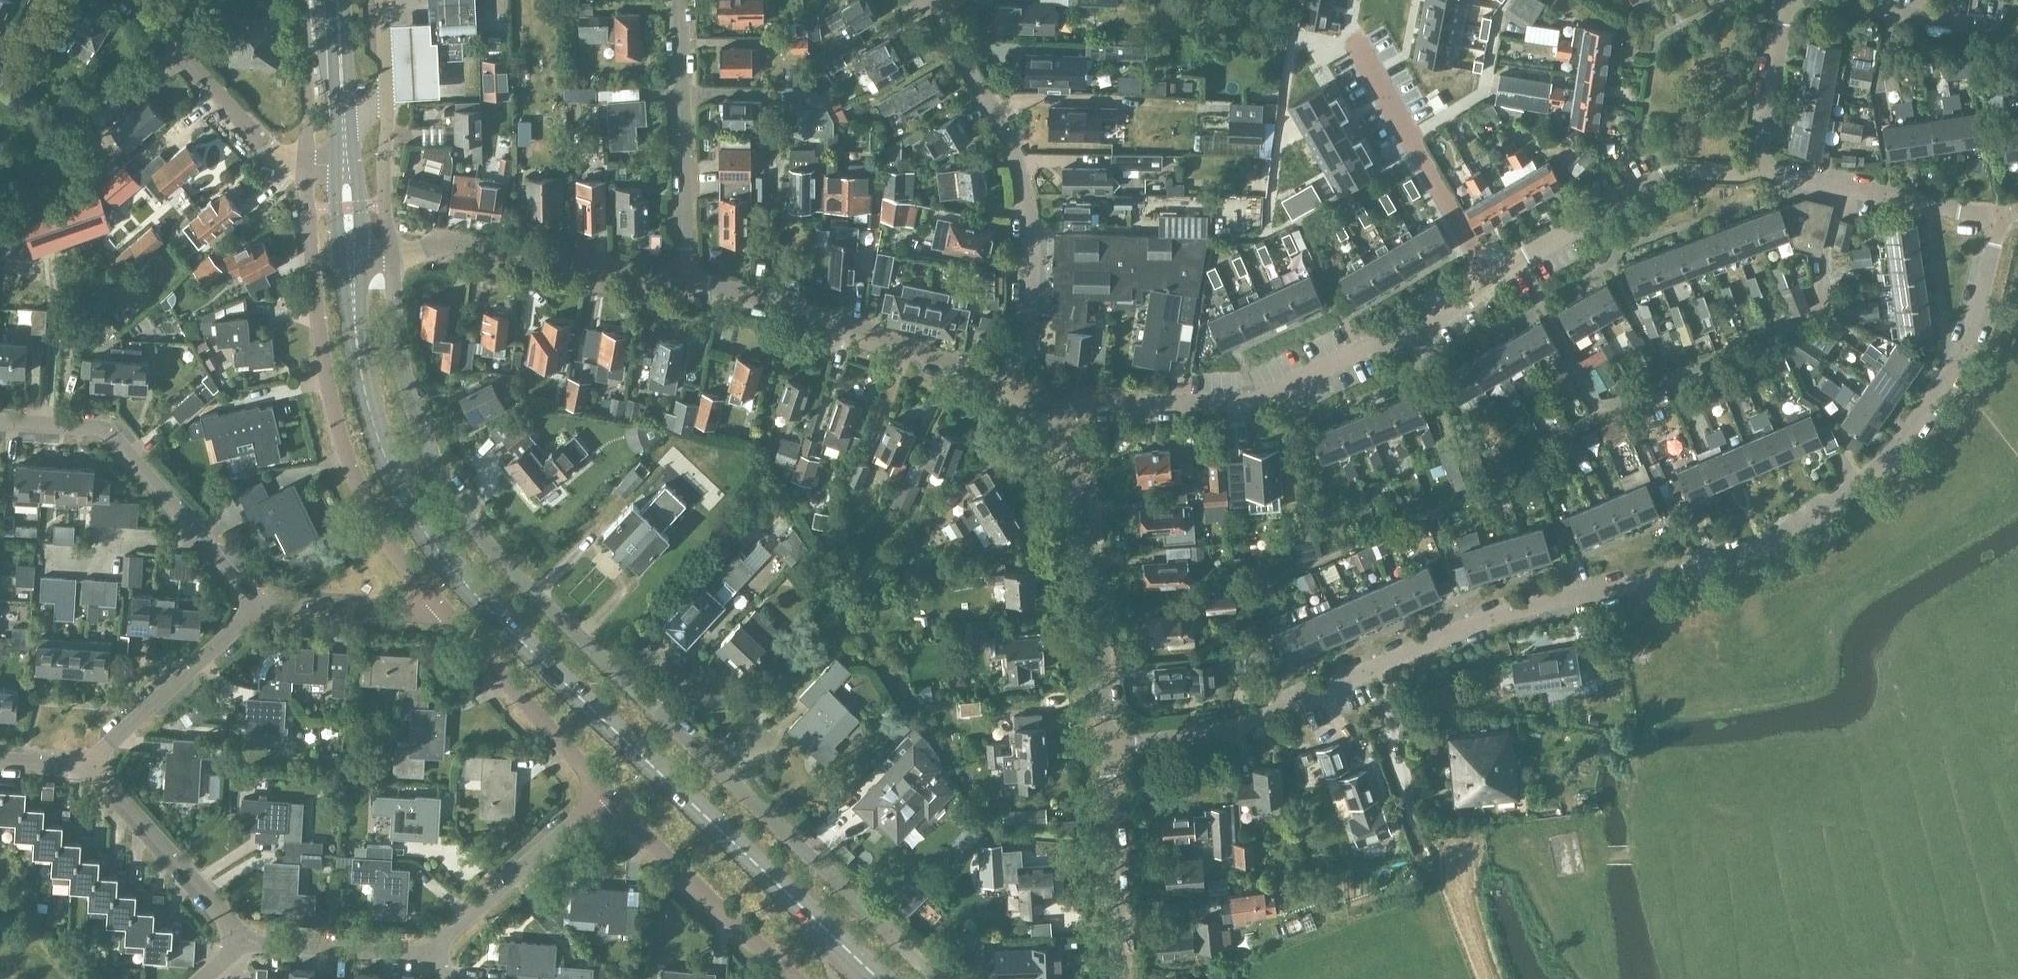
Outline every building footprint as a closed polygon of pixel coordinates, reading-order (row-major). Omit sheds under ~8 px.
[(15,1),(12,0),(0,0),(0,31),(15,1)] [(205,22),(220,25),(225,0),(210,0),(205,22)] [(432,15),(435,60),(465,59),(464,51),(472,51),(472,40),(478,39),(477,12),(477,0),(432,0),(432,15)] [(733,20),(733,27),(750,27),(750,22),(763,22),(763,7),(767,7),(766,0),(719,0),(719,20),(733,20)] [(840,5),(841,7),(848,19),(854,30),(878,16),(868,0),(849,0),(840,5)] [(1301,23),(1328,28),(1329,20),(1333,0),(1305,0),(1301,23)] [(1423,16),(1460,23),(1464,2),(1453,0),(1426,0),(1423,16)] [(1527,28),(1530,24),(1544,2),(1541,0),(1515,0),(1506,14),(1527,28)] [(1055,33),(1057,3),(996,1),(995,31),(1055,33)] [(593,2),(569,2),(569,14),(593,14),(593,2)] [(68,51),(89,63),(110,27),(69,3),(55,27),(76,39),(68,51)] [(841,7),(826,16),(833,28),(848,19),(841,7)] [(616,42),(616,59),(640,59),(640,14),(615,15),(579,17),(580,43),(616,42)] [(819,14),(807,21),(810,40),(822,38),(819,14)] [(1423,16),(1419,38),(1456,45),(1460,23),(1423,16)] [(230,65),(254,66),(257,19),(233,17),(230,65)] [(1483,17),(1481,27),(1490,29),(1492,18),(1483,17)] [(257,19),(254,66),(278,68),(280,20),(257,19)] [(1329,20),(1328,28),(1339,30),(1340,23),(1329,20)] [(392,25),(396,99),(441,97),(438,42),(432,43),(431,23),(392,25)] [(1527,28),(1525,41),(1556,45),(1558,38),(1559,28),(1530,24),(1528,25),(1527,28)] [(790,25),(792,34),(803,33),(802,25),(790,25)] [(1556,45),(1556,47),(1571,50),(1596,54),(1608,55),(1612,31),(1600,29),(1575,25),(1572,40),(1558,38),(1556,45)] [(1481,27),(1479,38),(1488,40),(1490,29),(1481,27)] [(808,52),(807,36),(781,37),(782,54),(808,52)] [(1419,38),(1414,60),(1451,67),(1456,45),(1419,38)] [(1810,39),(1805,67),(1835,73),(1840,45),(1810,39)] [(868,53),(854,62),(857,66),(859,70),(866,66),(874,79),(880,89),(903,75),(896,65),(903,61),(896,51),(889,40),(868,53)] [(1088,57),(1102,58),(1148,59),(1149,45),(1144,45),(1118,44),(1103,44),(1088,43),(1088,55),(1088,57)] [(1850,64),(1869,68),(1872,48),(1854,44),(1850,64)] [(1556,47),(1555,56),(1569,58),(1569,61),(1580,62),(1578,75),(1592,77),(1604,79),(1608,55),(1596,54),(1571,50),(1556,47)] [(722,48),(722,74),(761,74),(761,48),(722,48)] [(913,58),(918,66),(924,63),(919,54),(913,58)] [(1027,69),(1026,84),(1039,84),(1039,91),(1071,92),(1071,85),(1087,85),(1088,71),(1088,57),(1088,55),(1087,55),(1080,55),(1027,54),(1027,69)] [(1974,74),(1971,54),(1947,58),(1950,78),(1974,74)] [(842,55),(827,64),(828,65),(832,73),(847,64),(842,55)] [(482,60),(484,99),(510,98),(508,59),(482,60)] [(23,60),(16,73),(28,79),(35,66),(23,60)] [(1475,60),(1473,71),(1482,72),(1484,62),(1475,60)] [(520,73),(528,73),(528,62),(520,62),(520,73)] [(1899,87),(1896,63),(1883,65),(1887,89),(1899,87)] [(1851,65),(1850,74),(1871,79),(1873,69),(1851,65)] [(1805,67),(1800,94),(1830,100),(1835,73),(1805,67)] [(815,77),(823,92),(826,91),(834,87),(826,71),(815,77)] [(1499,72),(1497,86),(1549,95),(1550,86),(1551,81),(1499,72)] [(793,87),(815,87),(813,73),(794,73),(793,87)] [(900,106),(907,117),(919,110),(920,112),(929,106),(928,105),(945,94),(932,73),(894,96),(881,104),(887,114),(900,106)] [(1871,79),(1850,74),(1848,85),(1870,89),(1871,79)] [(1550,86),(1549,95),(1574,99),(1588,101),(1601,103),(1604,79),(1592,77),(1578,75),(1576,89),(1565,87),(1565,88),(1550,86)] [(2003,77),(2007,107),(2013,106),(2015,118),(2015,119),(2014,119),(2014,121),(2014,125),(1999,127),(2005,158),(2017,156),(2017,87),(2016,75),(2003,77)] [(1142,80),(1142,92),(1142,93),(1166,94),(1167,80),(1142,80)] [(1328,83),(1285,109),(1302,139),(1334,195),(1378,170),(1343,109),(1328,83)] [(131,100),(120,85),(90,109),(101,124),(131,100)] [(1497,86),(1494,103),(1504,104),(1512,106),(1522,107),(1523,108),(1546,111),(1547,105),(1549,95),(1497,86)] [(565,87),(565,102),(595,102),(595,87),(565,87)] [(87,101),(66,88),(54,108),(75,120),(87,101)] [(783,88),(782,133),(827,134),(833,135),(834,127),(834,122),(829,112),(819,95),(816,89),(783,88)] [(823,92),(819,95),(829,112),(835,109),(832,104),(826,91),(823,92)] [(1800,94),(1795,121),(1825,127),(1832,128),(1835,118),(1827,116),(1830,100),(1800,94)] [(1959,94),(1951,95),(1953,108),(1961,107),(1959,94)] [(1549,95),(1547,105),(1562,107),(1562,108),(1572,110),(1570,123),(1584,125),(1597,127),(1601,103),(1588,101),(1574,99),(1549,95)] [(1951,95),(1942,96),(1944,109),(1953,108),(1951,95)] [(146,97),(121,119),(110,127),(121,140),(128,149),(139,140),(140,141),(154,129),(165,120),(146,97)] [(600,103),(602,121),(610,121),(611,146),(638,144),(636,124),(647,123),(645,99),(608,102),(600,103)] [(457,110),(456,110),(456,133),(458,132),(459,143),(473,142),(474,155),(482,154),(481,110),(480,110),(480,101),(456,102),(457,110)] [(763,102),(755,102),(751,101),(723,101),(723,125),(753,125),(753,115),(763,115),(763,102)] [(1912,101),(1902,102),(1904,116),(1905,116),(1915,114),(1912,101)] [(1904,116),(1902,102),(1895,104),(1897,116),(1897,117),(1904,116)] [(1477,124),(1497,113),(1492,103),(1471,115),(1477,124)] [(1051,107),(1050,139),(1100,140),(1100,121),(1116,121),(1116,108),(1051,107)] [(1944,116),(1930,118),(1933,136),(1935,150),(1959,146),(1957,132),(1954,114),(1953,108),(1944,109),(1943,109),(1944,116)] [(830,114),(834,121),(850,122),(843,109),(830,114)] [(1978,110),(1954,114),(1957,132),(1959,146),(1983,142),(1981,129),(1978,110)] [(935,129),(936,131),(925,137),(937,157),(948,151),(970,138),(957,116),(935,129)] [(1909,140),(1906,122),(1905,116),(1904,116),(1897,117),(1897,116),(1895,116),(1896,124),(1882,126),(1885,144),(1887,157),(1911,153),(1909,140)] [(1930,118),(1906,122),(1909,140),(1911,153),(1935,150),(1933,136),(1930,118)] [(1230,120),(1229,140),(1261,142),(1262,121),(1230,120)] [(525,121),(520,122),(520,133),(532,133),(532,122),(525,121)] [(1790,149),(1820,155),(1828,156),(1830,145),(1822,144),(1825,127),(1795,121),(1790,149)] [(1843,121),(1841,130),(1862,134),(1864,125),(1843,121)] [(827,134),(828,149),(839,149),(839,127),(834,127),(833,135),(827,134)] [(1574,129),(1563,127),(1561,138),(1572,140),(1574,129)] [(886,171),(888,171),(901,172),(902,148),(910,142),(911,144),(921,138),(915,129),(884,148),(884,168),(886,168),(886,171)] [(1862,134),(1841,130),(1840,139),(1861,143),(1862,134)] [(751,179),(751,148),(752,148),(752,136),(720,136),(720,244),(747,243),(747,199),(752,199),(752,189),(752,183),(752,179),(751,179)] [(152,174),(169,193),(203,164),(187,145),(152,174)] [(425,145),(422,155),(444,161),(441,171),(451,174),(452,168),(453,161),(452,154),(449,154),(449,146),(425,145)] [(1548,160),(1536,167),(1533,160),(1531,161),(1523,147),(1516,151),(1527,172),(1541,197),(1562,184),(1548,160)] [(752,154),(752,148),(751,148),(751,179),(752,179),(764,179),(764,154),(752,154)] [(790,210),(815,210),(825,209),(826,174),(826,173),(819,173),(819,156),(816,156),(816,150),(791,149),(790,181),(783,180),(783,199),(790,199),(790,210)] [(1586,150),(1568,166),(1575,175),(1594,159),(1586,150)] [(1541,197),(1527,172),(1516,151),(1508,156),(1516,170),(1503,178),(1506,184),(1520,209),(1541,197)] [(133,175),(126,166),(99,187),(20,216),(35,256),(110,229),(106,208),(115,206),(152,174),(168,161),(161,152),(133,175)] [(482,154),(474,155),(474,163),(482,163),(482,154)] [(1112,154),(1112,169),(1145,170),(1162,170),(1162,155),(1145,155),(1112,154)] [(1857,155),(1842,154),(1842,165),(1855,166),(1855,163),(1864,164),(1864,157),(1857,156),(1857,155)] [(498,170),(511,172),(514,159),(501,157),(498,170)] [(828,157),(828,174),(826,174),(825,209),(871,211),(871,212),(883,212),(884,196),(885,182),(872,182),(872,175),(837,174),(837,157),(828,157)] [(609,178),(619,178),(620,162),(609,162),(609,178)] [(959,168),(943,170),(946,196),(962,195),(987,192),(983,165),(959,168)] [(1112,169),(1097,169),(1064,168),(1064,190),(1097,191),(1112,191),(1112,169)] [(1481,170),(1473,175),(1481,189),(1488,184),(1489,184),(1482,171),(1481,170)] [(888,171),(886,196),(903,196),(904,172),(901,172),(888,171)] [(450,212),(475,215),(480,178),(455,175),(450,212)] [(1473,175),(1465,180),(1473,193),(1481,189),(1473,175)] [(562,177),(530,177),(530,213),(556,212),(556,201),(562,201),(562,177)] [(1411,177),(1403,182),(1413,199),(1421,194),(1411,177)] [(405,199),(447,210),(450,188),(411,178),(405,199)] [(480,178),(475,215),(500,218),(505,179),(497,178),(496,180),(480,178)] [(605,226),(604,194),(604,179),(575,180),(577,227),(605,226)] [(1296,192),(1281,200),(1292,219),(1323,202),(1312,183),(1296,192)] [(1183,194),(1183,184),(1168,184),(1168,194),(1183,194)] [(1492,191),(1485,196),(1493,209),(1499,221),(1520,209),(1506,184),(1492,191)] [(643,188),(619,188),(619,231),(648,231),(648,199),(644,199),(643,188)] [(765,189),(752,189),(752,199),(765,199),(765,189)] [(1389,192),(1381,196),(1390,212),(1398,208),(1389,192)] [(186,213),(207,240),(241,213),(226,193),(214,202),(213,200),(200,210),(196,205),(186,213)] [(1114,207),(1131,207),(1132,195),(1115,194),(1114,207)] [(884,196),(883,212),(882,221),(904,226),(909,201),(886,196),(884,196)] [(1485,196),(1463,208),(1464,209),(1471,221),(1478,233),(1499,221),(1493,209),(1485,196)] [(1796,205),(1781,210),(1791,237),(1794,247),(1820,252),(1830,207),(1809,202),(1808,207),(1796,205)] [(1063,225),(1092,225),(1093,203),(1063,203),(1063,225)] [(1365,205),(1357,210),(1366,226),(1375,222),(1365,205)] [(1780,207),(1751,218),(1763,248),(1791,237),(1781,210),(1780,207)] [(242,217),(234,224),(237,228),(245,222),(242,217)] [(938,217),(932,246),(988,258),(994,229),(938,217)] [(1751,218),(1726,227),(1739,257),(1741,263),(1753,259),(1751,252),(1763,248),(1751,218)] [(1341,219),(1333,223),(1342,239),(1351,235),(1346,227),(1341,219)] [(1840,220),(1834,247),(1847,250),(1854,223),(1840,220)] [(1437,221),(1413,235),(1428,262),(1447,250),(1448,251),(1452,249),(1451,248),(1452,248),(1444,235),(1437,221)] [(1888,253),(1919,249),(1915,221),(1884,225),(1887,243),(1880,245),(1882,256),(1888,254),(1888,253)] [(859,226),(833,224),(828,283),(854,285),(859,226)] [(152,227),(131,246),(115,259),(122,267),(138,254),(143,260),(165,241),(152,227)] [(1726,227),(1699,237),(1712,267),(1713,266),(1715,272),(1727,267),(1725,262),(1739,257),(1726,227)] [(1293,232),(1284,236),(1292,253),(1300,249),(1306,246),(1302,237),(1299,229),(1293,232)] [(1404,240),(1389,249),(1404,276),(1419,267),(1424,264),(1424,265),(1428,263),(1428,262),(1413,235),(1409,229),(1400,234),(1404,240)] [(1057,265),(1056,296),(1059,296),(1088,297),(1114,298),(1132,298),(1132,287),(1142,287),(1169,287),(1169,291),(1182,293),(1198,295),(1203,268),(1208,239),(1209,234),(1207,234),(1159,234),(1062,233),(1061,254),(1057,254),(1057,257),(1057,265)] [(1699,237),(1674,246),(1686,277),(1712,267),(1699,237)] [(226,257),(234,274),(239,284),(244,282),(251,295),(271,284),(266,274),(277,268),(263,240),(252,246),(251,244),(226,257)] [(1265,240),(1256,244),(1266,265),(1275,261),(1265,240)] [(1380,254),(1364,263),(1379,290),(1396,280),(1400,278),(1400,279),(1404,277),(1404,276),(1389,249),(1385,243),(1376,248),(1380,254)] [(1674,246),(1649,256),(1661,286),(1686,277),(1674,246)] [(1849,250),(1851,258),(1871,254),(1870,246),(1849,250)] [(1892,281),(1923,277),(1919,249),(1888,253),(1888,254),(1891,270),(1884,272),(1886,282),(1892,281)] [(871,281),(888,284),(894,254),(877,251),(871,281)] [(192,268),(205,284),(223,269),(209,253),(192,268)] [(1871,254),(1851,258),(1852,268),(1873,265),(1871,254)] [(1240,255),(1232,259),(1240,277),(1248,273),(1240,255)] [(1624,265),(1635,296),(1638,301),(1650,296),(1648,291),(1661,286),(1649,256),(1624,265)] [(1356,268),(1340,277),(1348,290),(1355,304),(1372,294),(1375,292),(1376,293),(1379,291),(1380,291),(1379,290),(1364,263),(1361,257),(1352,262),(1356,268)] [(1216,266),(1207,270),(1215,287),(1224,282),(1216,266)] [(1781,289),(1792,316),(1800,312),(1810,308),(1803,292),(1801,284),(1800,281),(1789,285),(1781,266),(1773,269),(1773,270),(1780,290),(1781,289)] [(1287,284),(1284,285),(1297,313),(1298,313),(1301,312),(1314,306),(1318,304),(1318,305),(1322,303),(1323,303),(1322,302),(1322,300),(1316,288),(1310,274),(1307,267),(1298,271),(1300,278),(1287,284)] [(979,297),(994,297),(994,270),(979,270),(979,297)] [(1319,270),(1310,274),(1316,288),(1322,300),(1331,295),(1319,270)] [(1274,290),(1259,297),(1272,325),(1289,317),(1293,315),(1293,316),(1297,315),(1298,315),(1297,313),(1284,285),(1279,276),(1270,280),(1274,290)] [(1747,280),(1755,299),(1763,296),(1756,276),(1747,280)] [(1892,281),(1894,298),(1888,299),(1889,310),(1896,309),(1896,308),(1927,304),(1923,277),(1892,281)] [(873,282),(871,292),(880,294),(882,284),(873,282)] [(888,290),(884,309),(892,310),(890,320),(889,324),(918,330),(954,337),(956,326),(966,328),(970,309),(966,308),(948,304),(950,294),(939,291),(926,289),(916,286),(904,283),(902,293),(896,292),(888,290)] [(1607,283),(1583,297),(1599,325),(1600,324),(1612,317),(1615,322),(1626,315),(1623,311),(1607,283)] [(1721,289),(1729,309),(1738,305),(1730,285),(1721,289)] [(1133,287),(1132,287),(1132,298),(1136,298),(1142,298),(1142,287),(1133,287)] [(1137,344),(1134,362),(1155,365),(1169,368),(1171,355),(1177,356),(1177,354),(1183,321),(1194,323),(1198,295),(1182,293),(1169,291),(1168,291),(1153,289),(1146,327),(1149,328),(1146,345),(1137,344)] [(174,291),(172,290),(160,301),(165,310),(172,306),(175,303),(176,299),(176,295),(174,291)] [(1249,301),(1233,308),(1246,337),(1246,336),(1248,336),(1264,328),(1268,327),(1268,328),(1272,326),(1272,325),(1259,297),(1256,290),(1246,294),(1249,301)] [(1696,298),(1703,318),(1712,315),(1704,295),(1696,298)] [(1057,325),(1056,352),(1065,352),(1066,352),(1066,356),(1069,356),(1069,361),(1087,363),(1087,359),(1104,361),(1108,322),(1105,322),(1104,327),(1094,326),(1095,321),(1087,320),(1088,297),(1059,296),(1057,325)] [(219,345),(234,343),(236,365),(249,363),(250,367),(275,364),(273,337),(251,339),(246,297),(186,322),(188,336),(218,332),(219,345)] [(1599,325),(1583,297),(1558,311),(1574,339),(1588,331),(1591,337),(1603,330),(1600,324),(1599,325)] [(1857,304),(1859,312),(1880,309),(1879,301),(1857,304)] [(422,303),(420,316),(424,317),(422,333),(435,334),(434,346),(445,347),(443,366),(459,368),(462,341),(462,337),(447,336),(450,304),(425,302),(425,304),(422,303)] [(1216,316),(1208,319),(1221,348),(1238,340),(1242,338),(1242,340),(1247,338),(1246,337),(1233,308),(1230,302),(1221,306),(1224,312),(1216,316)] [(1639,304),(1638,305),(1643,318),(1652,314),(1647,303),(1641,303),(1639,304)] [(1669,308),(1677,328),(1686,324),(1678,304),(1669,308)] [(1896,308),(1896,309),(1898,324),(1891,325),(1893,336),(1900,335),(1900,336),(1931,331),(1927,304),(1896,308)] [(32,333),(46,334),(48,309),(33,309),(32,333)] [(1880,309),(1859,312),(1860,323),(1881,319),(1880,309)] [(482,343),(484,343),(483,353),(482,355),(505,357),(506,346),(510,315),(508,315),(504,311),(498,311),(494,313),(485,312),(482,343)] [(1834,313),(1827,323),(1836,329),(1841,332),(1842,330),(1848,322),(1834,313)] [(1652,314),(1643,318),(1651,338),(1659,334),(1652,314)] [(60,346),(75,347),(76,327),(96,329),(97,317),(62,315),(60,346)] [(988,317),(981,315),(979,328),(997,332),(1000,320),(999,319),(988,317)] [(1529,328),(1517,335),(1532,360),(1547,351),(1549,354),(1558,348),(1549,333),(1542,320),(1542,321),(1541,319),(1540,319),(1537,321),(1538,323),(1529,328)] [(544,330),(533,328),(528,363),(564,367),(573,324),(546,320),(544,330)] [(1813,323),(1796,330),(1806,338),(1823,350),(1826,352),(1835,339),(1831,336),(1822,330),(1813,323)] [(1645,346),(1644,344),(1634,327),(1625,332),(1637,351),(1645,346)] [(600,360),(600,364),(592,363),(594,353),(581,351),(580,361),(591,362),(589,374),(597,375),(596,378),(608,380),(609,376),(621,378),(623,364),(629,334),(604,330),(599,360),(600,360)] [(1669,332),(1672,341),(1679,338),(1676,330),(1669,332)] [(1505,342),(1493,349),(1508,374),(1522,365),(1524,368),(1534,363),(1532,360),(1517,335),(1516,333),(1512,335),(1513,337),(1505,342)] [(1806,357),(1818,365),(1826,355),(1799,334),(1791,345),(1806,357)] [(25,375),(26,352),(33,353),(34,337),(16,336),(15,342),(0,341),(0,373),(25,375)] [(650,373),(652,373),(651,381),(657,382),(656,387),(675,391),(678,379),(684,344),(645,337),(640,362),(652,364),(650,373)] [(462,341),(459,368),(473,370),(475,352),(476,343),(462,341)] [(1602,347),(1612,365),(1621,360),(1610,342),(1602,347)] [(1888,355),(1883,363),(1897,373),(1908,380),(1923,360),(1912,352),(1897,342),(1888,355)] [(1872,343),(1866,351),(1883,363),(1888,355),(1872,343)] [(1756,345),(1740,352),(1741,353),(1748,370),(1764,363),(1761,357),(1757,346),(1756,345)] [(1791,345),(1788,348),(1799,367),(1806,357),(1791,345)] [(1469,362),(1469,363),(1483,388),(1498,379),(1500,382),(1505,389),(1511,380),(1509,377),(1508,374),(1493,349),(1492,347),(1488,349),(1489,351),(1481,356),(1469,362)] [(92,389),(119,390),(122,348),(113,348),(112,359),(93,358),(93,360),(84,359),(83,376),(92,377),(92,389)] [(122,348),(119,390),(148,392),(149,361),(142,360),(143,349),(122,348)] [(1765,355),(1761,357),(1764,363),(1770,377),(1773,375),(1780,372),(1790,368),(1784,355),(1781,348),(1765,355)] [(1553,361),(1559,372),(1569,367),(1560,351),(1553,361)] [(1866,351),(1861,358),(1872,366),(1873,365),(1879,369),(1869,382),(1884,392),(1894,400),(1908,380),(1897,373),(1883,363),(1866,351)] [(515,352),(514,364),(521,365),(522,353),(515,352)] [(738,357),(730,388),(733,389),(729,401),(742,405),(746,393),(753,396),(756,387),(765,389),(769,373),(761,371),(762,364),(760,363),(761,359),(749,356),(748,360),(738,357)] [(1458,369),(1444,377),(1445,378),(1451,390),(1452,390),(1459,402),(1465,414),(1480,405),(1487,416),(1496,411),(1483,388),(1469,363),(1468,363),(1467,361),(1463,363),(1464,365),(1458,369)] [(1536,366),(1529,375),(1535,386),(1544,381),(1536,366)] [(443,367),(442,374),(450,376),(451,369),(443,367)] [(1576,385),(1567,369),(1546,381),(1555,397),(1576,385)] [(506,407),(506,405),(512,402),(513,374),(498,373),(497,379),(494,380),(493,380),(461,396),(474,423),(506,407)] [(209,375),(203,380),(208,386),(215,394),(219,390),(209,375)] [(1699,383),(1709,407),(1726,399),(1717,376),(1699,383)] [(565,407),(585,411),(590,383),(570,379),(565,407)] [(778,410),(801,418),(811,387),(788,379),(778,410)] [(1511,380),(1505,389),(1511,401),(1520,396),(1511,380)] [(1842,387),(1839,390),(1850,398),(1855,402),(1870,412),(1881,420),(1894,400),(1884,392),(1869,382),(1860,395),(1845,383),(1842,387)] [(199,394),(195,390),(171,411),(181,422),(215,394),(208,386),(199,394)] [(1839,390),(1834,397),(1845,405),(1850,398),(1839,390)] [(715,429),(723,398),(701,392),(698,403),(692,430),(708,435),(710,427),(715,429)] [(1416,393),(1390,404),(1402,431),(1417,425),(1418,427),(1429,423),(1427,421),(1416,393)] [(221,405),(218,395),(204,407),(205,409),(221,405)] [(608,418),(622,420),(625,399),(611,396),(608,418)] [(823,443),(845,451),(846,448),(857,452),(861,438),(851,434),(861,404),(839,396),(823,443)] [(1750,397),(1778,461),(1800,451),(1788,422),(1774,428),(1772,422),(1766,409),(1758,412),(1751,396),(1750,397)] [(1755,437),(1743,441),(1756,470),(1778,461),(1750,397),(1742,400),(1750,418),(1756,429),(1752,431),(1755,437)] [(643,400),(629,398),(625,416),(640,419),(643,400)] [(692,431),(692,430),(698,403),(676,399),(670,427),(692,431)] [(515,400),(515,407),(523,417),(537,405),(515,400)] [(1850,409),(1841,422),(1866,440),(1881,420),(1870,412),(1855,402),(1850,409)] [(1551,409),(1564,432),(1571,428),(1559,404),(1551,409)] [(1387,405),(1359,416),(1372,443),(1376,441),(1391,435),(1392,438),(1403,433),(1402,431),(1399,432),(1387,405)] [(195,421),(189,426),(192,437),(210,433),(211,437),(217,459),(240,454),(237,444),(253,440),(255,450),(259,465),(282,459),(277,442),(281,441),(273,406),(261,409),(246,413),(245,409),(219,415),(218,412),(201,416),(202,419),(195,421)] [(1788,422),(1800,451),(1823,442),(1810,413),(1788,422)] [(1359,416),(1333,427),(1344,454),(1350,452),(1365,446),(1366,448),(1377,444),(1376,441),(1372,443),(1359,416)] [(1609,448),(1633,437),(1623,416),(1600,427),(1609,448)] [(877,452),(897,462),(901,463),(901,462),(914,432),(890,422),(877,452)] [(647,448),(662,433),(659,427),(638,423),(638,426),(638,430),(638,435),(639,437),(641,442),(643,445),(647,448)] [(1418,427),(1426,447),(1437,443),(1429,423),(1418,427)] [(521,425),(503,440),(517,457),(508,464),(530,491),(532,490),(533,489),(538,494),(553,482),(549,476),(553,473),(559,482),(579,465),(577,462),(582,459),(567,441),(563,445),(562,445),(561,443),(548,454),(533,437),(522,424),(521,425)] [(1344,454),(1333,427),(1311,435),(1322,463),(1339,456),(1340,458),(1351,455),(1350,452),(1344,454)] [(1722,429),(1714,432),(1720,444),(1728,441),(1722,429)] [(924,464),(951,475),(964,441),(937,430),(924,464)] [(1581,437),(1586,447),(1601,440),(1596,430),(1581,437)] [(1734,480),(1721,451),(1722,450),(1720,444),(1714,432),(1706,436),(1711,448),(1698,454),(1700,460),(1712,489),(1734,480)] [(1462,443),(1474,474),(1486,469),(1478,451),(1486,448),(1481,435),(1462,443)] [(789,478),(792,478),(806,436),(805,436),(801,449),(800,448),(801,443),(781,436),(773,460),(785,464),(780,477),(789,479),(789,478)] [(806,436),(792,478),(811,485),(819,461),(820,461),(822,456),(814,454),(819,440),(806,436)] [(1395,446),(1401,458),(1411,454),(1404,438),(1395,446)] [(1498,445),(1505,458),(1518,450),(1511,438),(1498,445)] [(1567,446),(1577,464),(1590,458),(1581,439),(1567,446)] [(1743,441),(1722,450),(1721,451),(1734,480),(1756,470),(1743,441)] [(1280,493),(1278,447),(1273,447),(1273,444),(1242,446),(1243,460),(1227,461),(1230,505),(1248,504),(1249,512),(1282,509),(1280,493)] [(1370,456),(1375,469),(1385,464),(1378,448),(1370,456)] [(1461,475),(1462,474),(1452,448),(1439,453),(1444,463),(1448,472),(1450,479),(1452,479),(1461,475)] [(1138,481),(1142,480),(1142,487),(1167,485),(1167,482),(1182,481),(1182,469),(1172,470),(1170,451),(1136,453),(1138,481)] [(1211,489),(1226,488),(1224,457),(1209,458),(1211,489)] [(845,480),(855,485),(863,488),(872,467),(858,461),(855,459),(845,480)] [(1344,466),(1349,479),(1359,475),(1352,459),(1344,466)] [(1712,489),(1700,460),(1677,470),(1689,499),(1712,489)] [(901,463),(897,462),(891,476),(901,481),(908,465),(901,462),(901,463)] [(1650,465),(1655,478),(1656,481),(1666,476),(1659,462),(1650,465)] [(1444,463),(1431,467),(1434,477),(1448,472),(1444,463)] [(41,504),(42,497),(43,466),(17,464),(14,502),(41,504)] [(1659,512),(1647,484),(1651,482),(1645,464),(1640,467),(1640,469),(1621,478),(1625,487),(1626,490),(1639,520),(1641,524),(1650,520),(1649,516),(1659,512)] [(56,505),(66,506),(67,499),(69,468),(43,466),(42,497),(56,498),(56,505)] [(92,524),(103,525),(104,501),(110,501),(112,480),(95,479),(95,469),(69,468),(67,499),(66,506),(66,507),(80,507),(81,501),(93,501),(92,524)] [(617,488),(627,497),(645,479),(635,470),(617,488)] [(969,500),(976,511),(967,517),(964,513),(950,523),(959,537),(971,529),(973,528),(983,521),(983,522),(1009,505),(987,471),(966,484),(974,496),(969,500)] [(912,503),(919,486),(921,480),(907,474),(905,479),(903,478),(891,505),(907,512),(912,503)] [(1461,475),(1452,479),(1457,490),(1466,486),(1461,475)] [(1678,479),(1668,483),(1673,492),(1682,488),(1678,479)] [(1183,481),(1184,490),(1196,489),(1195,480),(1183,481)] [(270,534),(279,529),(289,550),(317,536),(302,504),(303,503),(295,484),(269,497),(261,481),(238,492),(247,510),(253,522),(262,518),(270,534)] [(634,503),(605,534),(617,545),(616,546),(617,547),(618,546),(619,547),(620,547),(621,546),(627,552),(626,553),(627,554),(628,555),(627,556),(628,557),(628,556),(640,568),(669,537),(662,530),(688,503),(667,483),(641,510),(634,503)] [(1520,483),(1508,487),(1512,499),(1523,496),(1520,483)] [(942,499),(951,507),(962,494),(953,486),(942,499)] [(1372,495),(1383,517),(1397,510),(1395,505),(1398,504),(1389,486),(1372,495)] [(1202,491),(1204,506),(1226,505),(1227,505),(1226,489),(1202,491)] [(1607,499),(1620,529),(1622,532),(1631,528),(1630,525),(1639,520),(1626,490),(1607,499)] [(1188,502),(1187,491),(1173,492),(1173,503),(1188,502)] [(1607,499),(1588,507),(1601,537),(1602,540),(1612,536),(1610,533),(1620,529),(1607,499)] [(103,525),(115,525),(116,501),(110,501),(104,501),(103,525)] [(115,525),(127,526),(128,502),(116,501),(115,525)] [(128,502),(127,526),(138,527),(139,503),(128,502)] [(1022,526),(1009,505),(983,522),(983,521),(973,528),(984,545),(994,539),(996,543),(1022,526)] [(1601,537),(1588,507),(1568,515),(1583,549),(1593,545),(1591,541),(1601,537)] [(1189,532),(1185,508),(1140,511),(1142,533),(1155,531),(1156,544),(1165,543),(1179,541),(1178,532),(1189,532)] [(1319,538),(1310,510),(1297,514),(1306,541),(1315,539),(1319,538)] [(825,530),(828,515),(816,513),(813,528),(825,530)] [(3,534),(10,534),(15,535),(17,517),(5,516),(3,534)] [(54,543),(64,544),(65,526),(55,525),(54,543)] [(65,526),(64,544),(74,545),(75,527),(65,526)] [(774,548),(792,565),(812,544),(794,527),(774,548)] [(1522,533),(1531,564),(1532,568),(1542,565),(1541,561),(1552,558),(1543,527),(1522,533)] [(971,529),(959,537),(965,547),(977,539),(971,529)] [(1491,576),(1482,544),(1478,530),(1457,536),(1461,550),(1465,563),(1466,567),(1469,577),(1470,582),(1471,581),(1472,585),(1482,582),(1481,579),(1491,576)] [(1502,538),(1511,570),(1512,574),(1522,571),(1521,567),(1531,564),(1522,533),(1502,538)] [(1482,544),(1491,576),(1492,579),(1502,576),(1501,573),(1511,570),(1502,538),(1482,544)] [(1306,541),(1288,547),(1293,562),(1320,554),(1315,539),(1306,541)] [(1384,542),(1375,546),(1379,557),(1388,553),(1384,542)] [(1191,546),(1191,556),(1191,561),(1204,560),(1204,545),(1191,546)] [(1372,547),(1357,553),(1362,564),(1377,558),(1372,547)] [(674,630),(679,630),(689,639),(688,641),(756,569),(738,553),(720,573),(721,575),(708,589),(702,583),(675,612),(674,615),(670,618),(668,623),(670,627),(674,630)] [(124,584),(136,584),(138,556),(126,555),(124,584)] [(1353,555),(1342,559),(1346,569),(1357,564),(1353,555)] [(1240,556),(1232,557),(1233,569),(1245,568),(1244,556),(1240,556)] [(170,577),(180,578),(181,560),(172,559),(170,577)] [(181,560),(180,578),(190,579),(192,561),(181,560)] [(789,573),(802,587),(814,577),(800,562),(789,573)] [(1191,583),(1189,562),(1144,565),(1146,587),(1191,583)] [(1465,563),(1451,567),(1457,581),(1458,585),(1470,582),(1469,577),(1466,567),(1465,563)] [(956,567),(958,574),(967,571),(964,564),(956,567)] [(1322,570),(1328,582),(1341,576),(1335,564),(1322,570)] [(18,565),(18,575),(35,576),(35,566),(18,565)] [(1428,565),(1408,573),(1415,589),(1421,603),(1423,607),(1432,603),(1430,599),(1441,595),(1434,578),(1428,565)] [(364,573),(366,579),(372,576),(369,570),(364,573)] [(1032,571),(1004,573),(994,574),(994,584),(1005,583),(1007,603),(1035,601),(1032,571)] [(1297,579),(1304,594),(1318,588),(1311,573),(1297,579)] [(1408,573),(1389,582),(1396,597),(1402,612),(1404,615),(1413,611),(1412,608),(1421,603),(1415,589),(1408,573)] [(1444,574),(1434,578),(1441,595),(1451,590),(1444,574)] [(35,576),(18,575),(17,586),(34,587),(35,576)] [(55,620),(64,620),(65,602),(64,602),(52,601),(53,577),(42,577),(41,601),(56,602),(55,620)] [(65,578),(53,577),(52,601),(64,602),(65,578)] [(64,602),(65,602),(64,620),(75,620),(77,579),(65,578),(64,602)] [(83,579),(82,603),(93,604),(94,580),(83,579)] [(106,581),(94,580),(93,604),(105,604),(106,581)] [(105,604),(93,604),(82,603),(81,604),(90,604),(89,622),(99,622),(100,615),(100,605),(117,606),(118,581),(106,581),(105,604)] [(1278,585),(1276,586),(1279,593),(1288,590),(1285,582),(1278,585)] [(1389,582),(1370,590),(1377,606),(1383,620),(1385,623),(1394,619),(1392,616),(1402,612),(1396,597),(1389,582)] [(1278,597),(1274,587),(1262,591),(1266,601),(1278,597)] [(1370,590),(1351,598),(1358,614),(1364,628),(1365,632),(1375,628),(1373,624),(1383,620),(1377,606),(1370,590)] [(128,629),(153,631),(155,604),(155,596),(156,594),(131,592),(128,629)] [(153,631),(176,633),(179,598),(155,596),(155,604),(153,631)] [(1207,615),(1237,613),(1236,596),(1206,598),(1207,615)] [(179,598),(176,633),(201,634),(203,600),(179,598)] [(1328,598),(1309,607),(1319,630),(1326,645),(1327,648),(1337,644),(1335,641),(1345,637),(1339,622),(1332,606),(1328,598)] [(1351,598),(1332,606),(1339,622),(1345,637),(1346,640),(1356,636),(1354,632),(1364,628),(1358,614),(1351,598)] [(1289,611),(1294,623),(1300,639),(1307,653),(1308,657),(1318,653),(1316,649),(1326,645),(1319,630),(1309,607),(1307,603),(1289,611)] [(116,616),(117,606),(100,605),(100,615),(116,616)] [(730,652),(746,667),(747,666),(756,675),(766,663),(758,655),(759,654),(760,655),(763,652),(761,651),(765,646),(764,645),(778,630),(756,610),(742,624),(740,623),(721,644),(723,645),(718,651),(725,658),(730,652)] [(1150,641),(1169,639),(1170,648),(1195,646),(1193,616),(1148,619),(1150,641)] [(1300,639),(1294,623),(1274,632),(1281,647),(1289,665),(1299,661),(1297,657),(1307,653),(1300,639)] [(964,629),(964,630),(953,631),(953,639),(965,638),(965,642),(989,640),(988,627),(964,629)] [(14,628),(13,637),(31,638),(32,629),(14,628)] [(1006,653),(1007,666),(1008,679),(1030,677),(1029,664),(1040,663),(1038,636),(995,640),(996,654),(1006,653)] [(31,638),(13,637),(13,648),(30,649),(31,644),(31,638)] [(1511,654),(1506,640),(1491,646),(1495,659),(1511,654)] [(888,658),(901,651),(896,642),(883,649),(888,658)] [(36,671),(61,672),(63,645),(38,644),(36,671)] [(61,672),(85,674),(86,647),(63,645),(61,672)] [(1583,686),(1580,666),(1576,646),(1555,650),(1555,654),(1512,661),(1517,692),(1560,685),(1561,689),(1583,686)] [(86,647),(85,674),(109,676),(111,649),(86,647)] [(261,677),(260,688),(292,690),(293,681),(326,682),(327,675),(332,675),(331,695),(346,696),(349,652),(328,651),(328,652),(327,652),(327,653),(283,649),(281,650),(279,650),(276,651),(274,652),(271,654),(268,657),(266,658),(264,662),(262,665),(261,669),(260,670),(259,674),(259,676),(261,676),(261,677)] [(405,685),(404,697),(429,699),(430,686),(416,685),(418,657),(364,654),(362,682),(405,685)] [(818,676),(833,690),(851,671),(836,657),(818,676)] [(1189,692),(1188,677),(1194,677),(1195,692),(1215,690),(1213,663),(1154,668),(1156,695),(1189,692)] [(859,719),(828,689),(815,678),(798,696),(811,708),(790,730),(826,764),(839,751),(834,746),(859,719)] [(925,696),(934,695),(933,686),(923,688),(925,696)] [(292,690),(260,688),(259,700),(250,700),(247,747),(280,749),(283,702),(292,703),(292,690)] [(17,717),(19,690),(0,689),(0,716),(17,717)] [(429,699),(404,697),(404,709),(413,710),(410,749),(396,748),(394,775),(425,776),(426,755),(442,756),(444,720),(437,720),(434,710),(429,709),(429,699)] [(961,715),(981,713),(980,701),(960,702),(961,715)] [(1017,741),(1012,741),(1013,754),(1016,753),(1046,751),(1044,726),(1043,726),(1043,715),(1029,716),(1015,717),(1016,728),(1017,741)] [(885,730),(897,741),(910,727),(899,716),(885,730)] [(942,769),(922,749),(930,741),(915,727),(907,735),(887,755),(897,765),(858,806),(867,815),(874,809),(875,810),(878,807),(884,812),(879,818),(898,836),(922,811),(930,818),(956,791),(946,782),(948,779),(940,771),(942,769)] [(1518,748),(1511,749),(1509,730),(1448,736),(1455,805),(1521,799),(1518,748)] [(212,757),(213,743),(175,740),(175,750),(170,750),(167,797),(197,799),(200,756),(212,757)] [(1000,743),(987,744),(988,755),(1001,754),(1000,743)] [(1318,751),(1326,776),(1348,768),(1340,744),(1318,751)] [(1001,754),(988,755),(989,767),(996,767),(1001,767),(1001,764),(1005,764),(1005,766),(1006,779),(1019,779),(1020,792),(1029,791),(1037,791),(1035,778),(1048,777),(1046,752),(1046,751),(1016,753),(1013,754),(1001,754)] [(325,755),(320,773),(338,777),(341,768),(338,767),(340,759),(325,755)] [(483,778),(480,815),(513,816),(515,771),(510,770),(511,759),(467,758),(466,778),(483,778)] [(1255,782),(1237,784),(1239,803),(1255,802),(1257,805),(1285,801),(1281,767),(1254,770),(1255,782)] [(1348,818),(1358,845),(1391,834),(1382,807),(1380,808),(1367,770),(1339,780),(1352,816),(1348,818)] [(221,775),(211,774),(210,798),(220,799),(221,775)] [(327,794),(334,796),(340,791),(340,784),(334,779),(327,781),(323,787),(327,794)] [(35,785),(29,785),(26,784),(26,790),(23,790),(16,790),(16,784),(7,783),(0,783),(0,821),(17,822),(21,822),(22,807),(26,807),(26,802),(34,802),(35,785)] [(372,813),(394,815),(393,836),(438,839),(440,798),(423,797),(423,798),(373,795),(372,813)] [(244,798),(242,827),(258,828),(265,829),(265,839),(276,840),(276,839),(285,839),(285,852),(323,855),(324,842),(303,841),(305,803),(291,802),(291,801),(267,799),(259,799),(244,798)] [(54,802),(46,802),(45,807),(34,807),(34,802),(26,802),(26,807),(22,807),(21,822),(17,822),(16,838),(35,840),(39,840),(40,824),(44,824),(44,818),(52,818),(54,802)] [(1223,809),(1212,810),(1206,810),(1206,815),(1163,818),(1164,839),(1197,836),(1208,837),(1213,837),(1215,856),(1235,856),(1236,866),(1255,864),(1254,846),(1253,846),(1253,845),(1250,846),(1249,843),(1237,844),(1235,816),(1234,804),(1223,805),(1223,809)] [(39,840),(35,840),(34,856),(53,857),(57,857),(58,842),(62,842),(62,836),(71,837),(73,810),(65,809),(64,825),(52,824),(52,818),(44,818),(44,824),(40,824),(39,840)] [(1026,810),(1003,811),(1004,823),(1027,821),(1026,810)] [(82,836),(82,842),(70,841),(71,837),(62,836),(62,842),(58,842),(57,857),(53,857),(52,871),(54,872),(53,882),(71,883),(72,874),(76,874),(77,859),(81,859),(81,854),(89,855),(90,837),(82,836)] [(368,845),(368,857),(393,859),(394,847),(368,845)] [(1003,845),(981,846),(984,885),(1005,883),(1005,881),(1012,880),(1020,880),(1023,913),(1043,911),(1041,891),(1053,890),(1053,887),(1055,887),(1055,877),(1052,877),(1052,866),(1020,868),(1019,852),(1003,853),(1003,845)] [(267,861),(265,908),(313,911),(314,894),(299,893),(301,865),(322,867),(323,855),(285,852),(284,862),(267,861)] [(72,874),(71,883),(71,890),(90,891),(94,892),(95,876),(99,876),(99,870),(109,870),(110,854),(101,853),(100,859),(89,858),(89,855),(81,854),(81,859),(77,859),(76,874),(72,874)] [(355,857),(353,880),(377,882),(375,914),(406,916),(408,871),(392,870),(393,859),(368,857),(356,857),(355,857)] [(1205,888),(1203,859),(1166,862),(1168,891),(1205,888)] [(118,888),(126,889),(127,871),(118,870),(118,876),(109,876),(109,870),(99,870),(99,876),(95,876),(94,892),(90,891),(89,907),(108,909),(113,909),(114,894),(117,894),(118,888)] [(1208,879),(1209,895),(1228,894),(1227,878),(1208,879)] [(888,902),(904,918),(926,895),(910,880),(888,902)] [(1220,897),(1222,910),(1223,924),(1231,923),(1232,928),(1251,925),(1250,919),(1277,915),(1276,912),(1287,911),(1283,884),(1220,897)] [(28,895),(29,885),(19,885),(18,894),(28,895)] [(622,933),(621,939),(635,940),(638,906),(626,905),(627,890),(574,886),(572,919),(610,921),(609,931),(622,933)] [(146,888),(137,888),(137,893),(126,893),(126,889),(118,888),(117,894),(114,894),(113,909),(108,909),(108,925),(127,926),(128,925),(130,925),(131,910),(135,911),(136,905),(145,905),(146,888)] [(156,911),(144,910),(145,905),(136,905),(135,911),(131,910),(130,925),(128,925),(127,926),(126,949),(145,951),(145,942),(149,942),(150,927),(154,927),(154,922),(163,922),(165,894),(154,894),(153,905),(156,905),(156,911)] [(38,910),(48,911),(49,902),(39,901),(38,910)] [(541,902),(532,910),(540,920),(549,912),(541,902)] [(59,917),(53,914),(50,922),(56,924),(59,917)] [(1198,922),(1199,928),(1186,929),(1185,923),(1176,925),(1176,924),(1157,926),(1160,956),(1162,955),(1162,961),(1173,960),(1172,956),(1201,953),(1202,954),(1231,951),(1229,927),(1220,928),(1219,919),(1198,922)] [(1051,921),(1031,923),(1032,936),(1052,935),(1051,921)] [(163,922),(154,922),(154,927),(150,927),(149,942),(145,942),(145,951),(144,958),(167,960),(168,951),(168,944),(173,944),(173,939),(181,939),(182,923),(174,922),(174,928),(163,927),(163,922)] [(983,957),(983,938),(961,939),(961,957),(983,957)] [(196,940),(181,939),(173,939),(173,944),(168,944),(168,951),(195,952),(196,940)] [(501,959),(510,960),(509,970),(523,971),(522,978),(587,978),(588,966),(554,963),(556,945),(511,942),(503,941),(503,944),(501,959)] [(1026,950),(995,951),(996,974),(1008,973),(1008,977),(1034,976),(1034,978),(1061,978),(1059,946),(1046,947),(1033,947),(1026,947),(1026,950)] [(168,951),(167,960),(167,963),(194,965),(195,952),(168,951)] [(291,977),(290,977),(268,976),(268,968),(256,968),(256,978),(290,978),(291,977)] [(315,971),(291,970),(290,977),(291,977),(290,978),(315,978),(315,971)] [(715,974),(663,970),(662,978),(715,978),(715,974)]
